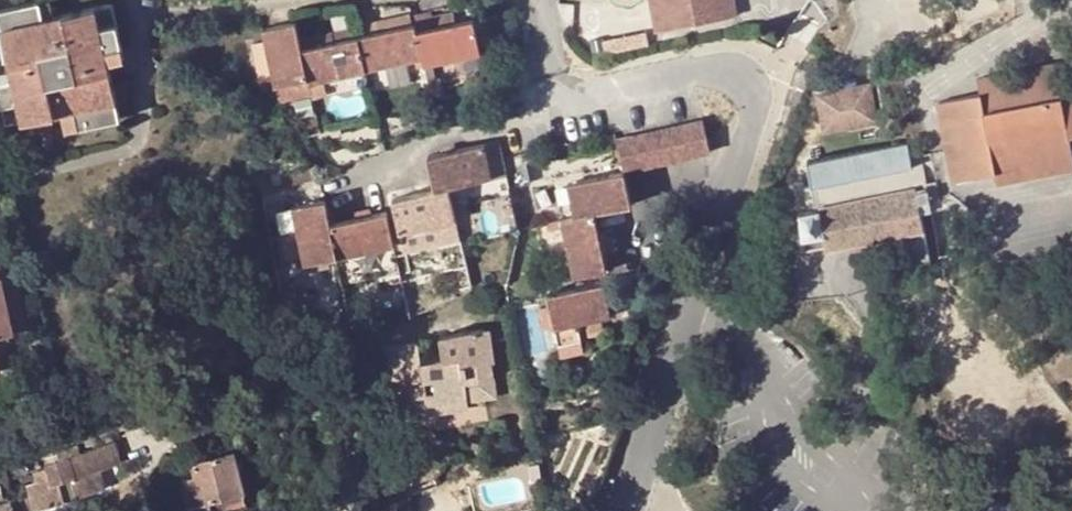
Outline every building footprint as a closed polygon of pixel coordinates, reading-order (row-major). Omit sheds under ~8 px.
[(51,0),(46,0),(40,1),(42,18),(55,16),(51,0)] [(0,10),(0,24),(10,69),(13,80),(0,83),(0,104),(5,126),(63,113),(75,111),(78,128),(120,119),(108,61),(106,49),(122,46),(113,3),(55,16),(42,18),(40,1),(0,10)] [(456,23),(435,28),(433,18),(431,13),(413,17),(414,24),(422,57),(423,65),(481,52),(473,19),(456,23)] [(453,13),(433,18),(435,28),(456,23),(453,13)] [(410,14),(372,23),(374,33),(413,24),(410,14)] [(300,40),(295,21),(262,29),(264,41),(273,78),(274,85),(308,78),(300,40)] [(374,33),(358,37),(366,70),(422,57),(414,24),(413,24),(374,33)] [(354,28),(327,34),(329,43),(356,37),(354,28)] [(646,30),(602,38),(605,53),(649,45),(646,30)] [(356,37),(329,43),(327,34),(300,40),(308,78),(309,82),(325,79),(366,70),(358,37),(356,37)] [(273,78),(264,41),(251,43),(260,81),(273,78)] [(122,46),(106,49),(108,61),(125,57),(122,46)] [(1054,62),(977,77),(983,111),(1061,97),(1054,62)] [(0,71),(0,83),(13,80),(10,69),(0,71)] [(308,78),(274,85),(278,100),(311,92),(309,82),(308,78)] [(327,94),(325,79),(309,82),(311,92),(312,97),(327,94)] [(819,129),(876,126),(873,82),(816,86),(819,129)] [(78,128),(75,111),(63,113),(67,130),(78,128)] [(703,118),(616,138),(624,172),(711,153),(703,118)] [(500,140),(427,157),(435,190),(449,187),(492,177),(493,180),(507,176),(500,140)] [(812,184),(794,187),(799,209),(801,236),(803,248),(906,231),(911,263),(931,259),(919,201),(917,189),(907,140),(807,159),(812,184)] [(530,183),(523,152),(508,156),(515,186),(530,183)] [(624,172),(566,185),(573,218),(594,214),(631,205),(624,172)] [(456,220),(449,187),(435,190),(392,200),(400,233),(456,220)] [(928,187),(917,189),(919,201),(929,199),(928,187)] [(330,224),(325,201),(291,208),(303,265),(337,257),(330,224)] [(394,245),(386,212),(330,224),(337,257),(394,245)] [(607,270),(594,214),(573,218),(561,220),(563,229),(573,277),(607,270)] [(547,223),(548,232),(563,229),(561,220),(547,223)] [(431,226),(400,233),(402,246),(434,239),(431,226)] [(1,276),(0,276),(0,335),(14,332),(1,276)] [(623,283),(606,288),(604,281),(576,288),(548,294),(550,305),(554,325),(560,355),(584,350),(578,323),(611,315),(609,305),(627,300),(623,283)] [(27,328),(19,294),(7,297),(14,332),(27,328)] [(554,325),(550,305),(541,307),(545,328),(554,325)] [(495,361),(490,329),(484,330),(489,362),(495,361)] [(494,395),(484,330),(440,337),(443,360),(421,364),(418,343),(389,347),(397,400),(423,397),(425,406),(494,395)] [(423,397),(397,400),(399,417),(468,407),(467,399),(425,406),(423,397)] [(114,442),(81,453),(78,444),(57,450),(61,460),(46,465),(51,479),(27,486),(36,510),(65,500),(65,499),(77,495),(77,497),(105,487),(99,469),(121,462),(114,442)] [(192,462),(196,476),(182,480),(191,510),(203,510),(247,499),(233,451),(192,462)]
